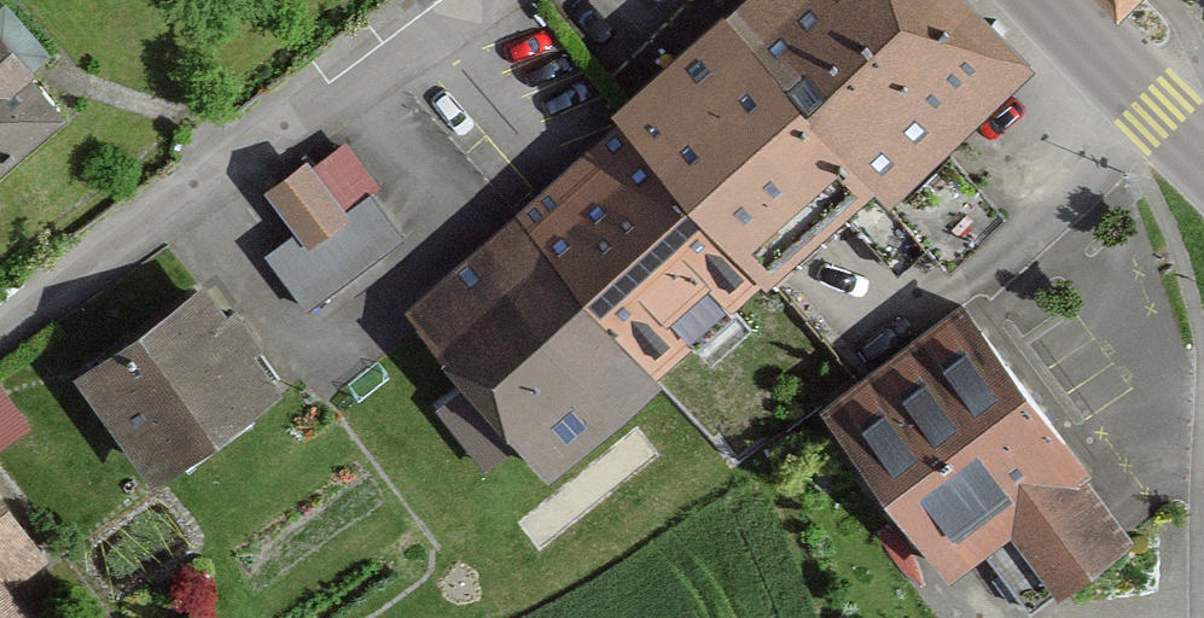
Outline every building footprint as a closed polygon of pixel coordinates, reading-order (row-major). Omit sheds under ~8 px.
[(1038,70),(967,0),(746,0),(725,21),(877,184),(893,202),(1038,70)] [(1117,17),(1134,0),(1100,0),(1117,17)] [(713,9),(606,108),(772,281),(877,184),(725,21),(713,9)] [(70,118),(39,84),(52,72),(0,14),(0,180),(70,118)] [(384,320),(549,493),(694,355),(765,432),(817,384),(745,306),(772,281),(606,108),(384,320)] [(259,195),(297,251),(341,221),(302,165),(259,195)] [(203,290),(70,384),(146,490),(279,395),(203,290)] [(1087,478),(959,305),(819,408),(947,581),(1013,532),(1057,592),(1123,544),(1079,484),(1087,478)] [(45,564),(0,507),(0,617),(26,617),(8,593),(45,564)]
